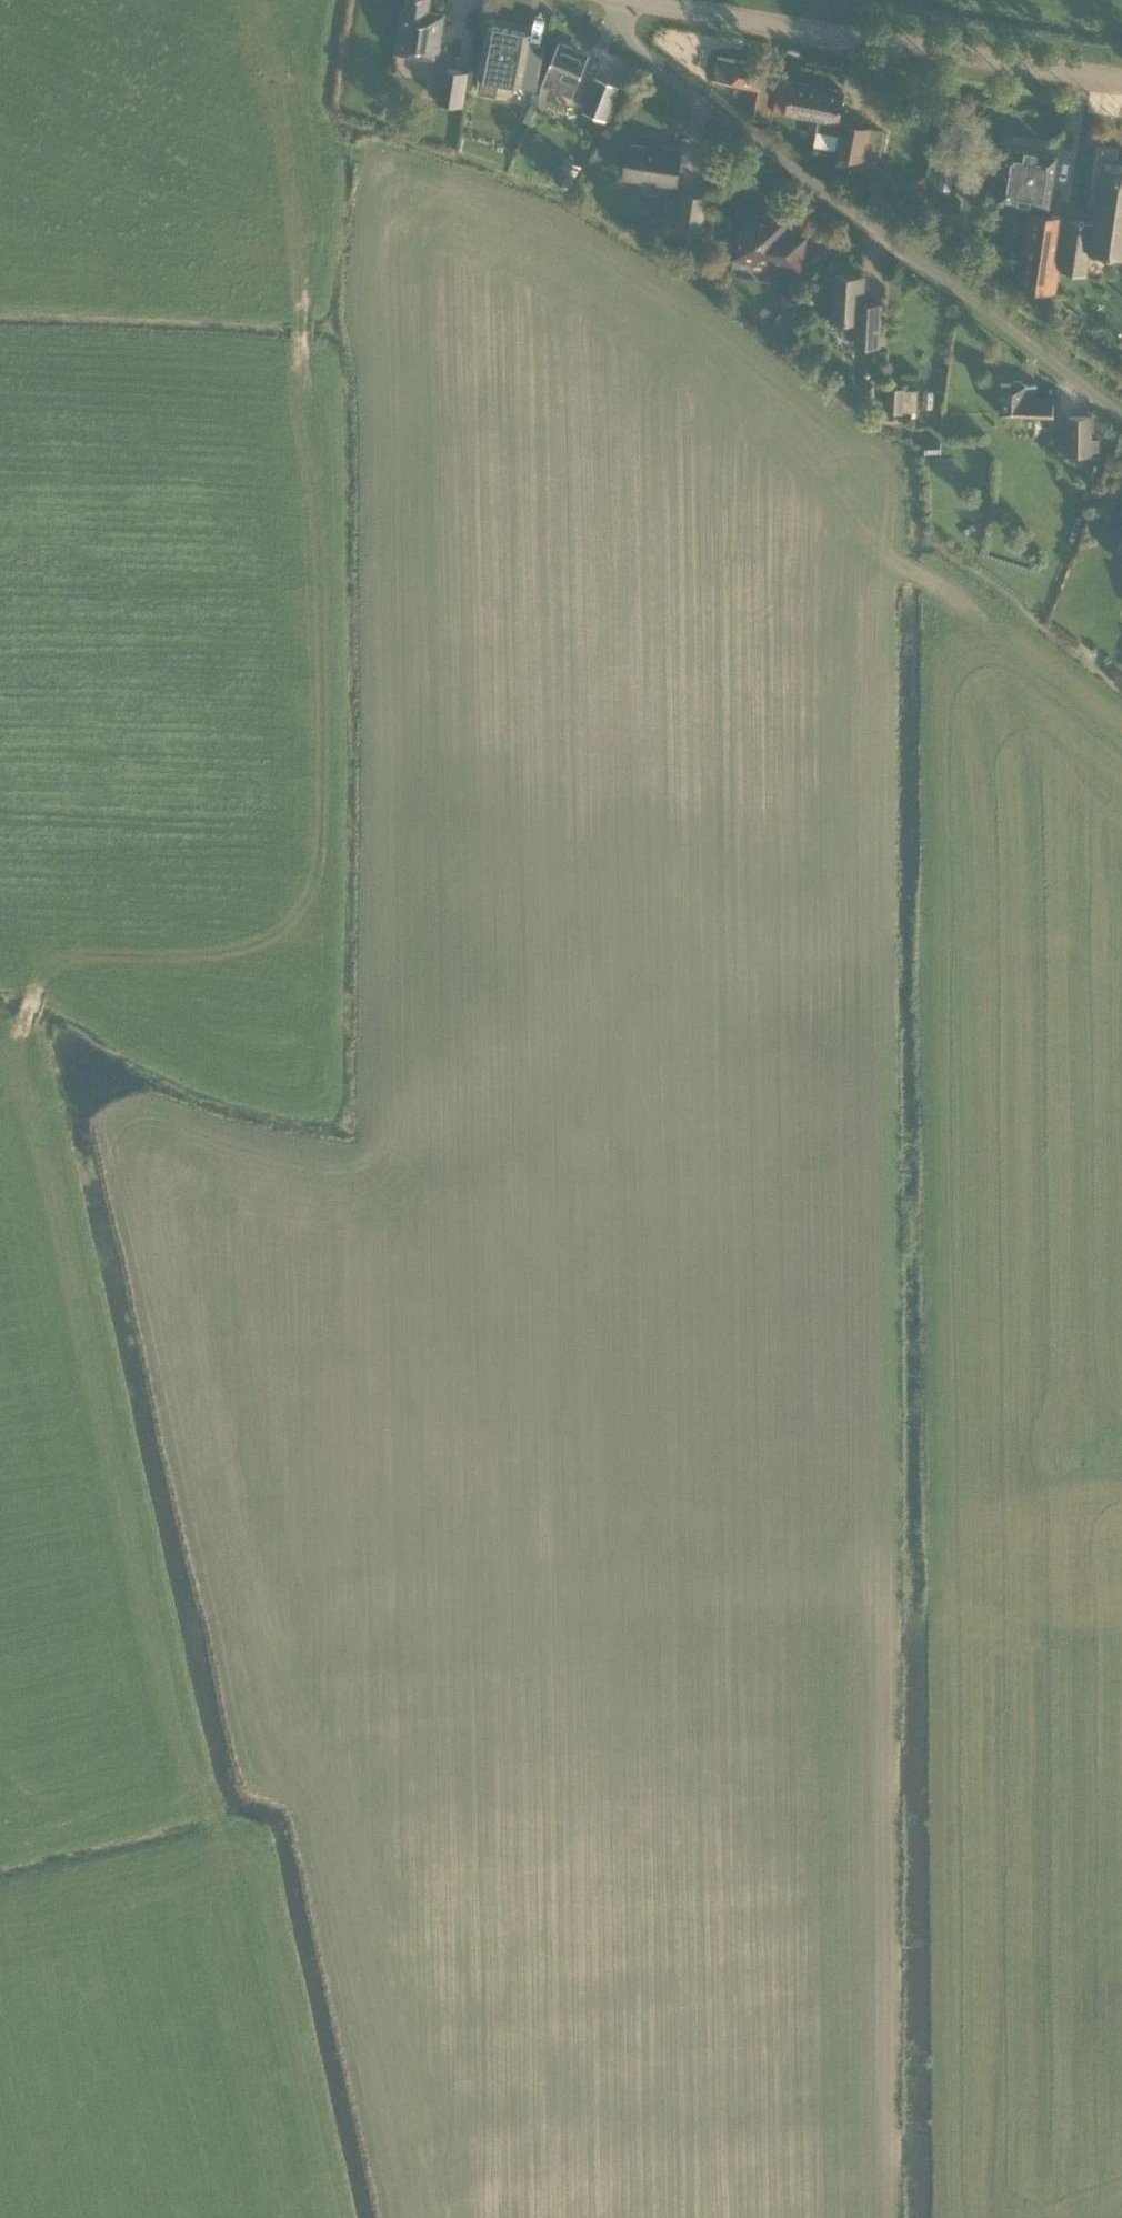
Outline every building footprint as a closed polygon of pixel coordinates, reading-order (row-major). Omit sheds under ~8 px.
[(432,0),(405,0),(405,7),(401,6),(394,54),(439,61),(446,13),(430,10),(432,0)] [(536,88),(544,45),(530,42),(532,31),(488,23),(475,91),(496,95),(499,81),(536,88)] [(561,46),(556,44),(548,64),(549,64),(541,83),(571,96),(587,57),(572,51),(571,48),(565,45),(561,46)] [(735,58),(717,55),(712,79),(731,83),(731,84),(752,88),(746,116),(769,121),(776,84),(761,81),(765,63),(736,58),(735,58)] [(464,106),(469,70),(441,66),(436,102),(464,106)] [(786,111),(787,104),(791,80),(780,77),(774,109),(786,111)] [(583,110),(604,119),(617,86),(597,78),(583,110)] [(838,113),(842,89),(791,80),(787,104),(786,111),(818,117),(815,128),(838,133),(835,153),(876,161),(883,129),(836,120),(837,113),(838,113)] [(479,109),(481,96),(467,94),(465,107),(479,109)] [(656,146),(628,142),(622,176),(640,179),(641,175),(657,177),(656,181),(675,184),(681,147),(656,143),(656,146)] [(1035,210),(1028,209),(1016,285),(1056,291),(1067,215),(1044,211),(1045,205),(1050,206),(1057,153),(1006,146),(998,199),(1035,204),(1035,210)] [(560,169),(574,176),(580,166),(566,158),(560,169)] [(1100,162),(1091,223),(1067,219),(1060,268),(1079,270),(1079,273),(1090,275),(1093,250),(1121,255),(1121,165),(1100,162)] [(682,193),(678,219),(676,231),(701,235),(707,197),(682,193)] [(798,268),(804,236),(782,232),(784,219),(753,214),(754,211),(737,208),(735,225),(738,225),(733,256),(772,262),(772,264),(798,268)] [(703,244),(700,239),(695,238),(691,241),(690,248),(692,252),(698,253),(702,250),(703,244)] [(879,344),(881,303),(862,302),(863,275),(832,273),(830,317),(844,318),(843,336),(855,336),(855,342),(879,344)] [(1110,319),(1073,295),(1060,314),(1098,339),(1110,319)] [(787,337),(799,321),(782,308),(770,324),(787,337)] [(1020,383),(1018,381),(1011,381),(1008,383),(1000,383),(1000,415),(1051,415),(1051,397),(1035,397),(1035,383),(1020,383)] [(903,413),(905,388),(887,387),(885,412),(903,413)] [(1092,453),(1092,416),(1068,416),(1067,452),(1092,453)] [(941,440),(925,441),(926,452),(941,451),(941,440)]
